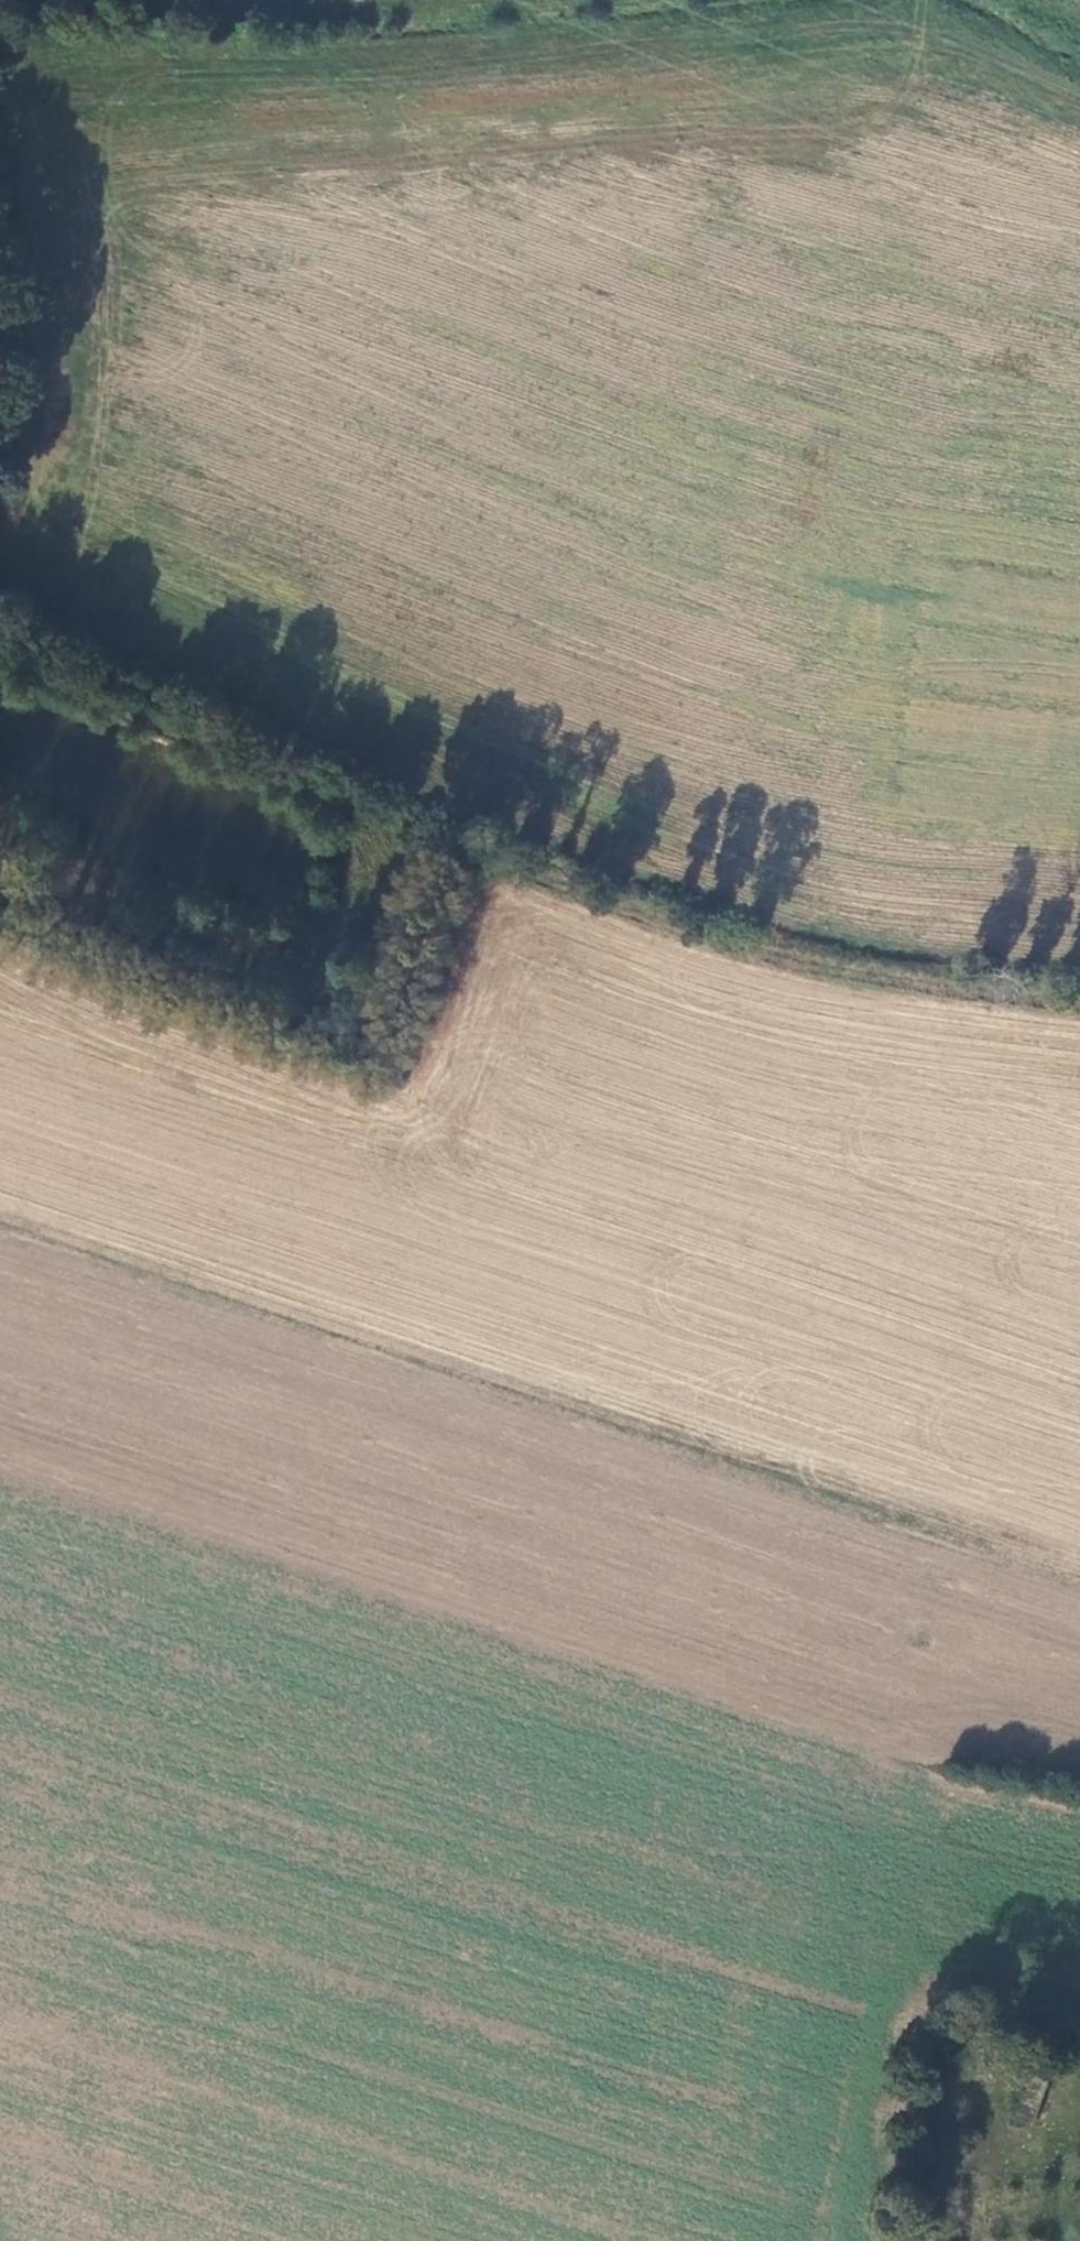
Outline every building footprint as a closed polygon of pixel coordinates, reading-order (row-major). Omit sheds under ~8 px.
[(1037,2073),(1019,2069),(1010,2105),(1026,2109),(1037,2073)]
